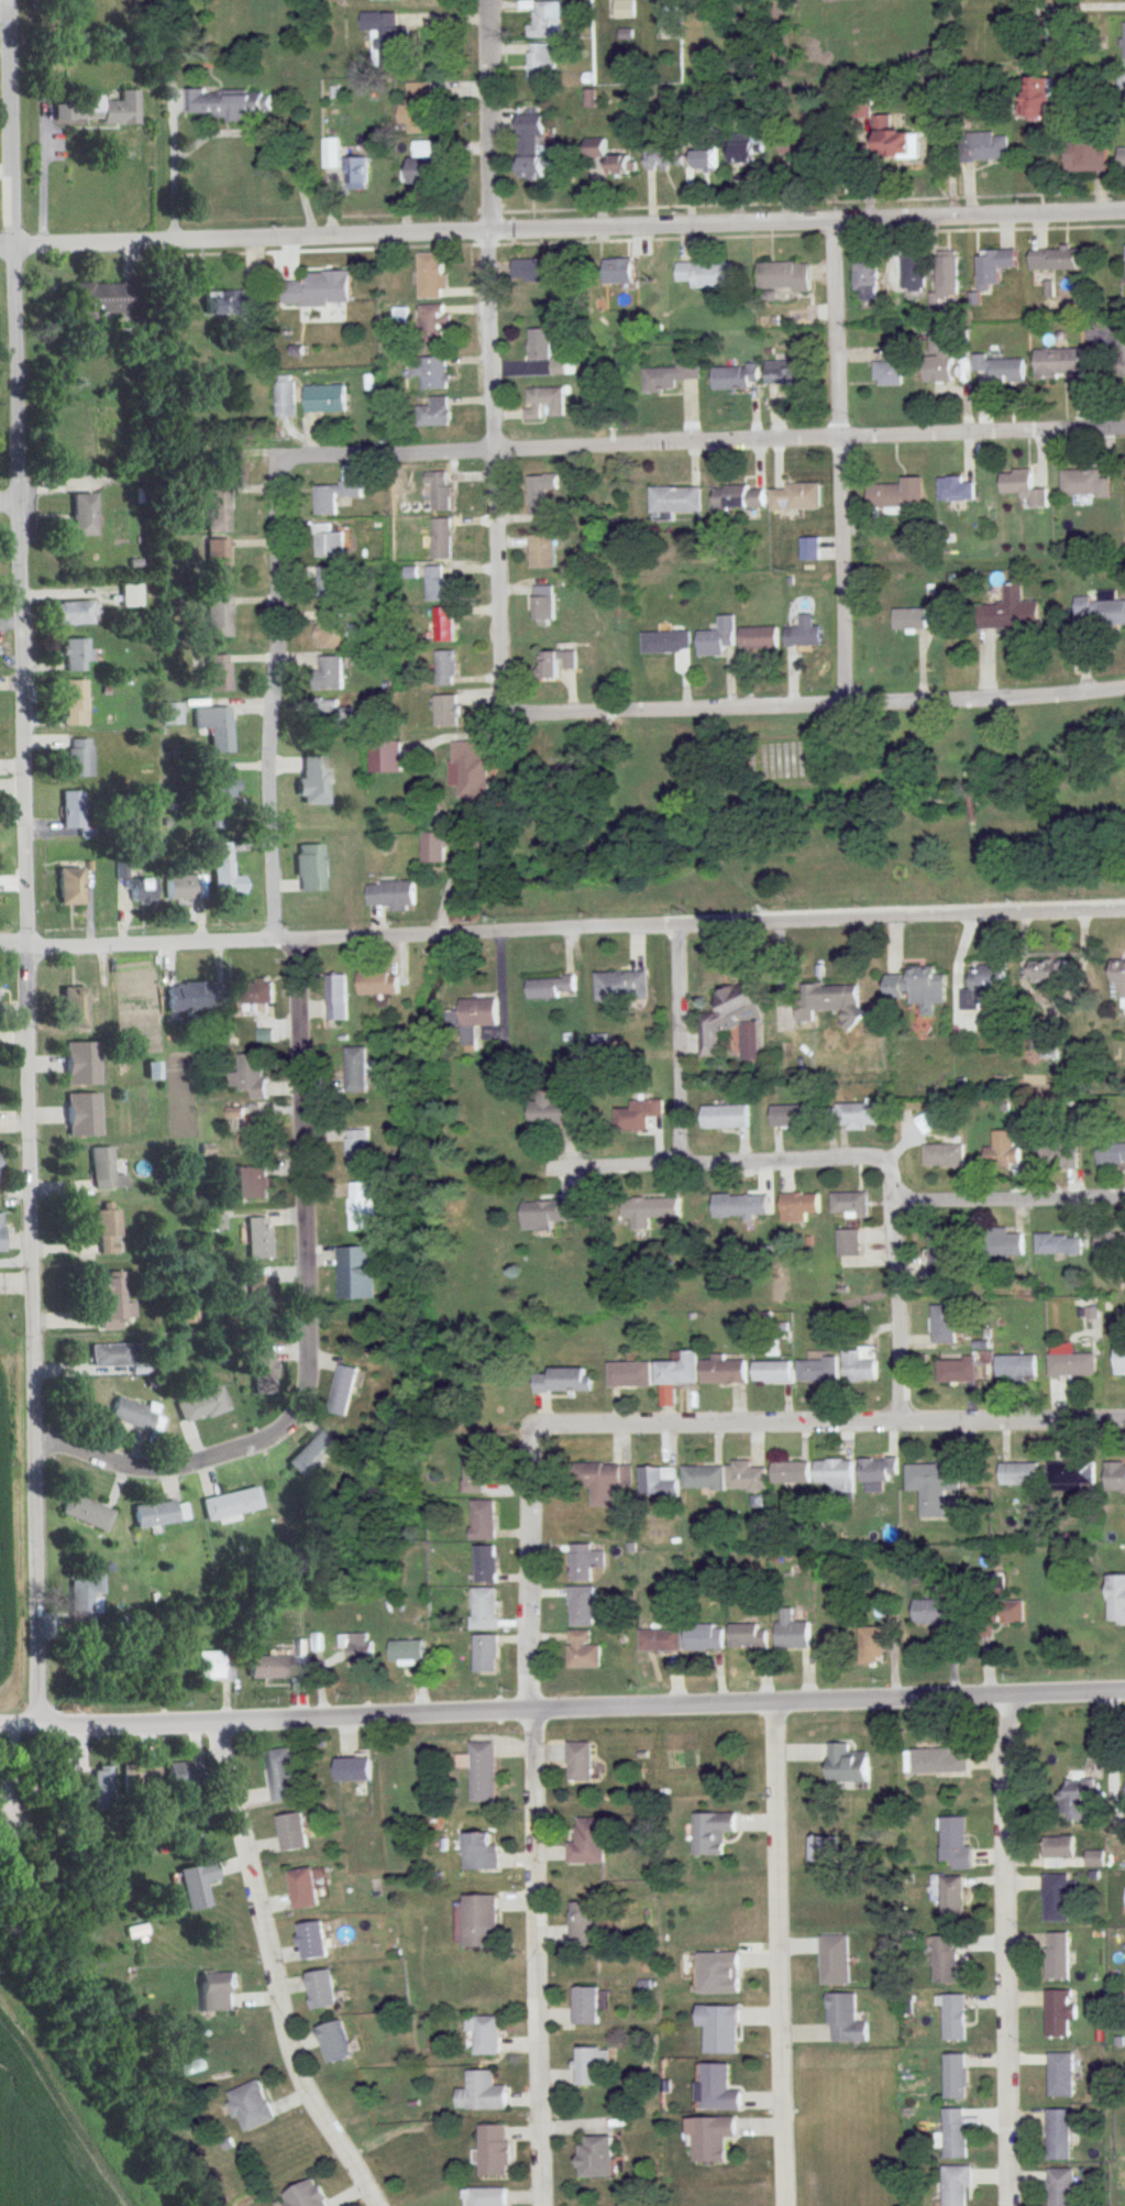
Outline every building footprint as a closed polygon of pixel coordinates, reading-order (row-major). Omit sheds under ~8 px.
[(614,19),(635,19),(635,0),(614,0),(614,19)] [(563,2),(534,2),(534,25),(528,25),(528,39),(563,39),(563,2)] [(361,14),(361,32),(376,32),(376,60),(402,60),(402,14),(361,14)] [(528,83),(555,83),(555,45),(528,45),(528,83)] [(1052,79),(1023,79),(1023,122),(1052,122),(1052,79)] [(432,84),(407,84),(407,135),(432,135),(432,84)] [(49,96),(49,124),(139,124),(139,90),(119,90),(119,97),(49,96)] [(270,91),(187,92),(187,121),(270,120),(270,91)] [(544,137),(545,115),(518,115),(517,178),(548,178),(548,156),(538,155),(539,137),(544,137)] [(919,159),(919,133),(872,133),(872,159),(919,159)] [(764,134),(729,134),(729,163),(764,163),(764,134)] [(1009,161),(1008,134),(960,135),(961,162),(1009,161)] [(323,170),(340,170),(339,139),(323,139),(323,170)] [(606,175),(634,174),(633,156),(606,157),(605,139),(582,140),(583,158),(605,157),(606,175)] [(413,143),(413,160),(403,160),(403,184),(427,184),(427,174),(434,174),(434,143),(413,143)] [(1107,172),(1107,144),(1064,144),(1065,172),(1107,172)] [(719,169),(719,150),(692,150),(692,169),(719,169)] [(368,185),(368,158),(344,158),(344,185),(368,185)] [(1030,249),(1030,270),(1080,270),(1080,249),(1030,249)] [(1016,268),(1016,250),(978,251),(979,289),(999,288),(999,269),(1016,268)] [(958,298),(958,251),(937,251),(937,298),(958,298)] [(418,299),(442,299),(442,288),(445,288),(445,274),(442,274),(442,253),(418,253),(418,299)] [(902,253),(902,289),(926,289),(926,253),(902,253)] [(878,258),(854,258),(854,301),(878,301),(878,258)] [(635,287),(635,259),(608,259),(608,287),(635,287)] [(559,260),(515,260),(515,283),(559,283),(559,260)] [(691,290),(733,289),(733,263),(677,263),(678,284),(691,284),(691,290)] [(757,292),(809,292),(809,264),(757,264),(757,292)] [(291,307),(349,306),(349,272),(290,274),(291,307)] [(124,315),(124,284),(70,284),(70,315),(124,315)] [(203,314),(251,314),(251,295),(203,295),(203,314)] [(444,328),(448,328),(449,306),(420,305),(420,350),(444,350),(444,328)] [(1089,380),(1115,379),(1115,381),(1124,380),(1124,328),(1088,329),(1089,380)] [(551,329),(529,329),(529,362),(552,362),(552,376),(568,376),(568,360),(551,360),(551,329)] [(953,383),(954,343),(938,343),(938,357),(919,357),(919,383),(953,383)] [(873,363),(874,386),(903,385),(902,344),(885,344),(885,363),(873,363)] [(1083,387),(1083,349),(1034,350),(1035,379),(1071,379),(1071,387),(1083,387)] [(990,384),(1024,384),(1024,359),(986,359),(986,355),(972,355),(972,372),(990,372),(990,384)] [(448,389),(448,358),(412,358),(412,377),(421,377),(421,389),(448,389)] [(676,381),(702,380),(701,359),(677,360),(678,368),(644,369),(645,393),(677,392),(676,381)] [(765,392),(806,392),(806,361),(765,361),(765,392)] [(712,391),(758,391),(758,366),(712,366),(712,391)] [(296,418),(296,376),(276,376),(276,418),(296,418)] [(345,386),(305,386),(305,413),(345,413),(345,386)] [(565,388),(525,389),(526,421),(545,420),(545,419),(565,419),(565,388)] [(416,398),(416,426),(449,426),(449,398),(416,398)] [(1029,509),(1047,509),(1047,490),(1032,490),(1032,471),(1000,471),(1000,497),(1029,497),(1029,509)] [(1061,471),(1061,498),(1110,497),(1110,479),(1100,479),(1100,471),(1061,471)] [(449,511),(449,473),(430,473),(430,511),(449,511)] [(548,506),(548,492),(558,493),(558,475),(529,475),(529,506),(548,506)] [(939,478),(939,501),(975,501),(975,483),(963,483),(963,478),(939,478)] [(868,485),(868,508),(922,507),(922,479),(901,479),(901,485),(868,485)] [(227,483),(203,483),(203,533),(227,533),(227,483)] [(336,516),(336,500),(362,500),(362,483),(314,483),(314,516),(336,516)] [(820,484),(785,484),(785,490),(770,490),(770,510),(820,510),(820,484)] [(714,510),(765,510),(765,487),(714,487),(714,510)] [(701,513),(701,488),(650,488),(650,513),(701,513)] [(68,537),(93,537),(93,495),(68,495),(68,537)] [(431,560),(451,560),(451,519),(431,519),(431,560)] [(329,524),(315,524),(315,558),(343,558),(343,533),(329,533),(329,524)] [(530,536),(530,569),(555,569),(555,536),(530,536)] [(820,538),(801,538),(801,561),(820,561),(820,538)] [(206,585),(228,585),(228,540),(206,540),(206,585)] [(453,578),(443,578),(443,567),(425,567),(425,602),(453,602),(453,578)] [(317,600),(340,600),(340,568),(317,568),(317,600)] [(1039,628),(1039,602),(1022,602),(1022,584),(1003,584),(1004,605),(975,606),(975,629),(1039,628)] [(138,608),(137,585),(118,585),(118,608),(138,608)] [(555,586),(533,586),(533,622),(555,622),(555,586)] [(229,637),(229,595),(205,595),(205,637),(229,637)] [(1074,617),(1096,617),(1096,626),(1124,626),(1124,600),(1074,601),(1074,617)] [(90,603),(48,603),(48,625),(90,625),(90,603)] [(453,642),(452,608),(432,609),(432,642),(453,642)] [(892,609),(892,631),(927,631),(927,609),(892,609)] [(348,611),(317,611),(317,648),(348,648),(348,611)] [(824,626),(815,627),(814,615),(799,616),(799,628),(785,629),(785,651),(825,650),(824,626)] [(698,656),(725,656),(725,647),(735,647),(735,616),(718,616),(719,632),(698,632),(698,656)] [(740,628),(740,650),(779,650),(779,628),(740,628)] [(690,632),(642,632),(642,653),(691,653),(690,632)] [(61,672),(82,672),(82,661),(89,661),(89,639),(61,639),(61,672)] [(536,651),(536,682),(557,682),(557,651),(536,651)] [(435,652),(435,686),(455,686),(454,652),(435,652)] [(228,691),(228,655),(206,655),(206,691),(228,691)] [(342,690),(342,656),(317,656),(317,690),(342,690)] [(83,726),(83,680),(61,680),(61,726),(83,726)] [(434,696),(434,728),(458,728),(458,696),(434,696)] [(352,728),(352,708),(339,708),(339,699),(304,699),(304,728),(352,728)] [(194,708),(194,729),(208,729),(209,755),(230,754),(229,707),(194,708)] [(91,778),(91,739),(64,739),(64,778),(91,778)] [(369,775),(402,775),(402,741),(369,741),(369,775)] [(481,797),(480,742),(453,742),(454,798),(481,797)] [(296,806),(324,806),(324,754),(301,754),(301,781),(296,781),(296,806)] [(206,802),(233,802),(233,763),(206,763),(206,802)] [(61,792),(61,830),(82,830),(82,792),(61,792)] [(445,833),(422,833),(422,865),(445,865),(445,833)] [(321,892),(321,846),(295,846),(295,892),(321,892)] [(211,853),(212,897),(242,896),(242,877),(230,877),(230,853),(211,853)] [(80,869),(56,869),(56,906),(80,906),(80,869)] [(164,876),(164,899),(203,899),(203,876),(164,876)] [(132,903),(155,903),(155,879),(132,879),(132,903)] [(415,883),(367,883),(367,908),(415,908),(415,883)] [(1121,1008),(1124,1008),(1124,959),(1113,959),(1112,998),(1122,999),(1121,1008)] [(1066,984),(1066,960),(1028,960),(1028,984),(1066,984)] [(946,1005),(946,975),(935,975),(935,967),(907,967),(907,976),(884,976),(884,1005),(922,1005),(922,1016),(933,1016),(933,1005),(946,1005)] [(970,991),(962,991),(962,1008),(1003,1007),(1002,969),(970,969),(970,991)] [(647,971),(595,972),(596,1001),(648,1000),(647,971)] [(357,995),(398,995),(398,973),(357,973),(357,995)] [(337,1022),(346,1022),(346,974),(325,974),(325,1031),(337,1031),(337,1022)] [(272,977),(243,977),(243,1008),(272,1008),(272,977)] [(561,999),(561,992),(576,992),(576,977),(526,977),(527,999),(561,999)] [(701,1016),(701,1058),(719,1058),(719,1035),(743,1027),(745,1032),(745,1062),(765,1062),(765,1026),(749,982),(738,986),(734,986),(716,992),(717,1014),(706,1014),(701,1016)] [(164,1011),(210,1010),(209,983),(163,984),(164,1011)] [(858,985),(803,986),(803,1023),(814,1023),(813,1011),(841,1011),(841,1030),(859,1030),(858,985)] [(82,987),(56,987),(56,1029),(82,1029),(82,987)] [(497,1026),(497,999),(460,999),(460,1046),(476,1046),(476,1026),(497,1026)] [(1041,1034),(1041,1059),(1057,1059),(1057,1034),(1041,1034)] [(62,1042),(62,1085),(96,1085),(96,1042),(62,1042)] [(367,1094),(367,1047),(344,1047),(344,1094),(367,1094)] [(237,1055),(238,1073),(229,1074),(229,1090),(250,1090),(250,1099),(265,1099),(264,1054),(237,1055)] [(580,1124),(579,1099),(554,1100),(553,1093),(528,1095),(529,1127),(580,1124)] [(97,1094),(62,1094),(62,1136),(97,1136),(97,1094)] [(630,1109),(616,1109),(616,1132),(649,1132),(649,1118),(663,1118),(663,1100),(630,1100),(630,1109)] [(875,1129),(875,1104),(835,1104),(835,1129),(875,1129)] [(749,1129),(749,1106),(702,1106),(702,1129),(749,1129)] [(771,1106),(771,1129),(810,1129),(810,1106),(771,1106)] [(924,1136),(943,1124),(933,1108),(914,1120),(924,1136)] [(267,1117),(237,1117),(237,1150),(267,1150),(267,1117)] [(348,1130),(348,1171),(369,1171),(369,1130),(348,1130)] [(1124,1164),(1124,1143),(1097,1143),(1097,1164),(1124,1164)] [(964,1167),(964,1145),(924,1145),(924,1167),(964,1167)] [(1078,1169),(1078,1145),(1040,1146),(1040,1169),(1078,1169)] [(984,1166),(1021,1166),(1021,1147),(984,1147),(984,1166)] [(88,1149),(88,1189),(124,1188),(123,1175),(111,1175),(110,1149),(88,1149)] [(268,1199),(268,1168),(235,1168),(235,1199),(268,1199)] [(383,1232),(383,1182),(351,1182),(351,1232),(383,1232)] [(868,1193),(831,1193),(831,1216),(868,1216),(868,1193)] [(781,1194),(781,1221),(808,1221),(808,1213),(821,1213),(821,1194),(781,1194)] [(714,1221),(769,1221),(769,1195),(714,1195),(714,1221)] [(628,1199),(628,1230),(652,1230),(652,1219),(669,1219),(669,1199),(628,1199)] [(553,1230),(553,1223),(578,1223),(578,1202),(522,1202),(522,1230),(553,1230)] [(117,1210),(93,1210),(93,1254),(113,1254),(113,1238),(117,1238),(117,1210)] [(247,1259),(268,1259),(268,1218),(247,1218),(247,1259)] [(839,1230),(839,1255),(860,1255),(860,1230),(839,1230)] [(1012,1265),(1025,1265),(1024,1231),(989,1232),(989,1258),(1012,1258),(1012,1265)] [(931,1232),(931,1270),(952,1270),(952,1232),(931,1232)] [(1096,1235),(1096,1257),(1124,1257),(1124,1235),(1096,1235)] [(1083,1255),(1083,1236),(1037,1236),(1037,1255),(1083,1255)] [(378,1287),(378,1247),(352,1247),(352,1287),(378,1287)] [(249,1269),(249,1308),(269,1308),(269,1269),(249,1269)] [(132,1318),(132,1303),(121,1304),(121,1273),(94,1274),(96,1329),(121,1329),(121,1319),(132,1318)] [(933,1344),(956,1344),(956,1305),(933,1305),(933,1344)] [(90,1345),(90,1370),(130,1370),(130,1345),(90,1345)] [(1115,1375),(1124,1375),(1124,1348),(1115,1348),(1115,1375)] [(843,1349),(843,1382),(875,1382),(875,1349),(843,1349)] [(275,1381),(273,1350),(250,1352),(251,1382),(275,1381)] [(655,1362),(655,1385),(697,1385),(697,1351),(682,1351),(682,1362),(655,1362)] [(1050,1354),(1050,1376),(1096,1376),(1096,1354),(1050,1354)] [(1037,1356),(1006,1356),(1006,1380),(1037,1380),(1037,1356)] [(799,1381),(839,1381),(839,1358),(799,1358),(799,1381)] [(701,1360),(701,1384),(747,1384),(747,1360),(701,1360)] [(976,1383),(976,1360),(937,1360),(937,1383),(976,1383)] [(652,1387),(652,1362),(611,1362),(611,1387),(652,1387)] [(753,1384),(791,1384),(791,1362),(753,1362),(753,1384)] [(548,1369),(548,1374),(533,1374),(533,1392),(592,1392),(592,1369),(548,1369)] [(337,1401),(349,1401),(351,1383),(339,1382),(337,1401)] [(181,1424),(228,1410),(221,1387),(174,1401),(181,1424)] [(147,1434),(156,1413),(115,1396),(106,1417),(147,1434)] [(285,1464),(299,1479),(336,1442),(321,1427),(285,1464)] [(860,1459),(860,1494),(885,1494),(885,1482),(899,1482),(899,1459),(860,1459)] [(853,1492),(853,1461),(815,1461),(815,1492),(853,1492)] [(751,1462),(727,1462),(727,1491),(766,1491),(766,1469),(751,1469),(751,1462)] [(810,1463),(771,1463),(771,1484),(810,1484),(810,1463)] [(1085,1492),(1085,1488),(1095,1488),(1095,1463),(1051,1463),(1051,1492),(1085,1492)] [(1039,1464),(1001,1464),(1001,1488),(1039,1488),(1039,1464)] [(633,1465),(589,1465),(589,1507),(614,1508),(614,1487),(633,1487),(633,1465)] [(924,1518),(951,1517),(949,1465),(906,1466),(907,1494),(923,1494),(924,1518)] [(1105,1465),(1105,1492),(1124,1492),(1124,1465),(1105,1465)] [(724,1467),(683,1467),(683,1490),(724,1490),(724,1467)] [(677,1468),(640,1468),(640,1497),(677,1497),(677,1468)] [(260,1509),(255,1488),(199,1501),(203,1522),(260,1509)] [(113,1511),(66,1494),(58,1516),(105,1533),(113,1511)] [(134,1530),(177,1521),(173,1500),(130,1508),(134,1530)] [(495,1541),(495,1501),(471,1501),(470,1541),(495,1541)] [(593,1582),(593,1568),(606,1568),(606,1552),(592,1552),(592,1545),(571,1545),(571,1582),(593,1582)] [(497,1583),(497,1547),(474,1547),(474,1583),(497,1583)] [(1107,1575),(1107,1625),(1124,1625),(1124,1575),(1107,1575)] [(91,1630),(91,1581),(69,1581),(69,1630),(91,1630)] [(571,1626),(595,1626),(595,1587),(571,1587),(571,1626)] [(471,1588),(471,1630),(498,1630),(498,1588),(471,1588)] [(914,1600),(914,1624),(959,1624),(959,1600),(914,1600)] [(1025,1600),(1000,1600),(1000,1623),(1025,1623),(1025,1600)] [(777,1649),(811,1649),(811,1623),(793,1623),(793,1609),(777,1609),(777,1649)] [(686,1651),(725,1651),(725,1626),(686,1626),(686,1651)] [(729,1649),(769,1649),(769,1626),(729,1626),(729,1649)] [(860,1628),(860,1662),(885,1662),(885,1628),(860,1628)] [(681,1652),(681,1630),(644,1630),(644,1652),(681,1652)] [(601,1668),(601,1645),(591,1645),(591,1632),(570,1632),(570,1668),(601,1668)] [(347,1634),(347,1663),(370,1663),(370,1634),(347,1634)] [(474,1672),(498,1672),(498,1636),(474,1636),(474,1672)] [(298,1678),(298,1667),(306,1667),(306,1640),(295,1640),(295,1657),(245,1657),(245,1678),(298,1678)] [(425,1665),(425,1640),(390,1640),(390,1665),(425,1665)] [(194,1681),(222,1681),(222,1652),(194,1652),(194,1681)] [(470,1742),(470,1755),(458,1756),(458,1767),(471,1767),(471,1802),(496,1802),(496,1742),(470,1742)] [(592,1781),(592,1743),(568,1743),(568,1781),(592,1781)] [(869,1753),(851,1753),(850,1744),(828,1744),(828,1783),(869,1782),(869,1753)] [(263,1751),(271,1804),(296,1800),(289,1748),(263,1751)] [(371,1782),(371,1758),(333,1758),(333,1782),(371,1782)] [(200,1764),(165,1764),(165,1793),(200,1793),(200,1764)] [(121,1765),(121,1788),(156,1788),(156,1765),(121,1765)] [(91,1808),(111,1808),(111,1767),(91,1767),(91,1808)] [(1093,1780),(1053,1782),(1054,1807),(1066,1806),(1067,1821),(1096,1819),(1093,1780)] [(307,1849),(301,1813),(275,1818),(281,1853),(307,1849)] [(725,1834),(736,1834),(736,1814),(693,1814),(693,1857),(725,1857),(725,1834)] [(969,1818),(941,1818),(941,1862),(953,1862),(953,1870),(969,1870),(969,1818)] [(568,1845),(568,1863),(606,1863),(606,1819),(577,1819),(577,1845),(568,1845)] [(499,1844),(490,1844),(490,1834),(464,1834),(464,1870),(499,1870),(499,1844)] [(810,1863),(841,1863),(841,1837),(810,1837),(810,1863)] [(1074,1838),(1045,1838),(1045,1859),(1074,1859),(1074,1838)] [(184,1912),(207,1908),(202,1883),(216,1881),(212,1862),(176,1869),(184,1912)] [(318,1906),(311,1868),(286,1873),(293,1910),(318,1906)] [(1070,1875),(1045,1875),(1045,1922),(1070,1922),(1070,1875)] [(941,1925),(964,1925),(964,1877),(941,1877),(941,1925)] [(497,1896),(464,1896),(464,1949),(497,1949),(497,1896)] [(571,1903),(571,1948),(600,1948),(600,1903),(571,1903)] [(301,1960),(327,1957),(323,1922),(298,1925),(301,1960)] [(125,1931),(129,1941),(146,1934),(143,1924),(125,1931)] [(1070,1980),(1070,1934),(1047,1934),(1047,1980),(1070,1980)] [(821,1985),(850,1985),(850,1936),(821,1936),(821,1985)] [(958,1983),(958,1937),(935,1937),(935,1983),(958,1983)] [(741,1954),(698,1954),(698,1994),(741,1994),(741,1954)] [(311,2011),(337,2006),(330,1969),(305,1974),(311,2011)] [(234,1974),(198,1975),(199,2013),(236,2012),(234,1974)] [(573,1988),(573,2025),(598,2025),(598,1988),(573,1988)] [(1069,2038),(1069,2020),(1075,2021),(1075,1991),(1046,1991),(1046,2038),(1069,2038)] [(869,2022),(857,2022),(857,1993),(828,1993),(828,2043),(869,2042),(869,2022)] [(945,2041),(966,2041),(966,1995),(945,1995),(945,2041)] [(739,2007),(696,2007),(696,2027),(706,2027),(706,2054),(739,2054),(739,2007)] [(498,2056),(498,2017),(473,2017),(473,2056),(498,2056)] [(327,2063),(352,2055),(341,2020),(316,2028),(327,2063)] [(610,2049),(574,2049),(574,2086),(599,2086),(599,2065),(610,2065),(610,2049)] [(945,2099),(967,2099),(967,2054),(945,2054),(945,2099)] [(1074,2054),(1050,2054),(1050,2097),(1074,2097),(1074,2054)] [(187,2075),(205,2069),(201,2059),(183,2065),(187,2075)] [(729,2064),(702,2064),(702,2110),(742,2110),(742,2090),(729,2090),(729,2064)] [(456,2111),(506,2110),(506,2086),(493,2086),(493,2071),(467,2071),(467,2090),(456,2090),(456,2111)] [(274,2121),(259,2079),(225,2092),(241,2133),(274,2121)] [(944,2159),(967,2159),(967,2109),(944,2109),(944,2159)] [(1071,2110),(1047,2110),(1047,2160),(1071,2160),(1071,2110)] [(693,2118),(693,2162),(725,2162),(725,2137),(736,2137),(736,2118),(693,2118)] [(509,2176),(509,2126),(479,2126),(479,2176),(509,2176)] [(612,2137),(578,2137),(578,2178),(612,2178),(612,2137)] [(944,2205),(967,2205),(967,2188),(972,2188),(972,2166),(944,2166),(944,2205)] [(1049,2170),(1049,2205),(1074,2205),(1074,2170),(1049,2170)] [(284,2205),(327,2205),(311,2178),(278,2196),(284,2205)] [(506,2188),(466,2189),(467,2205),(506,2205),(506,2188)]
